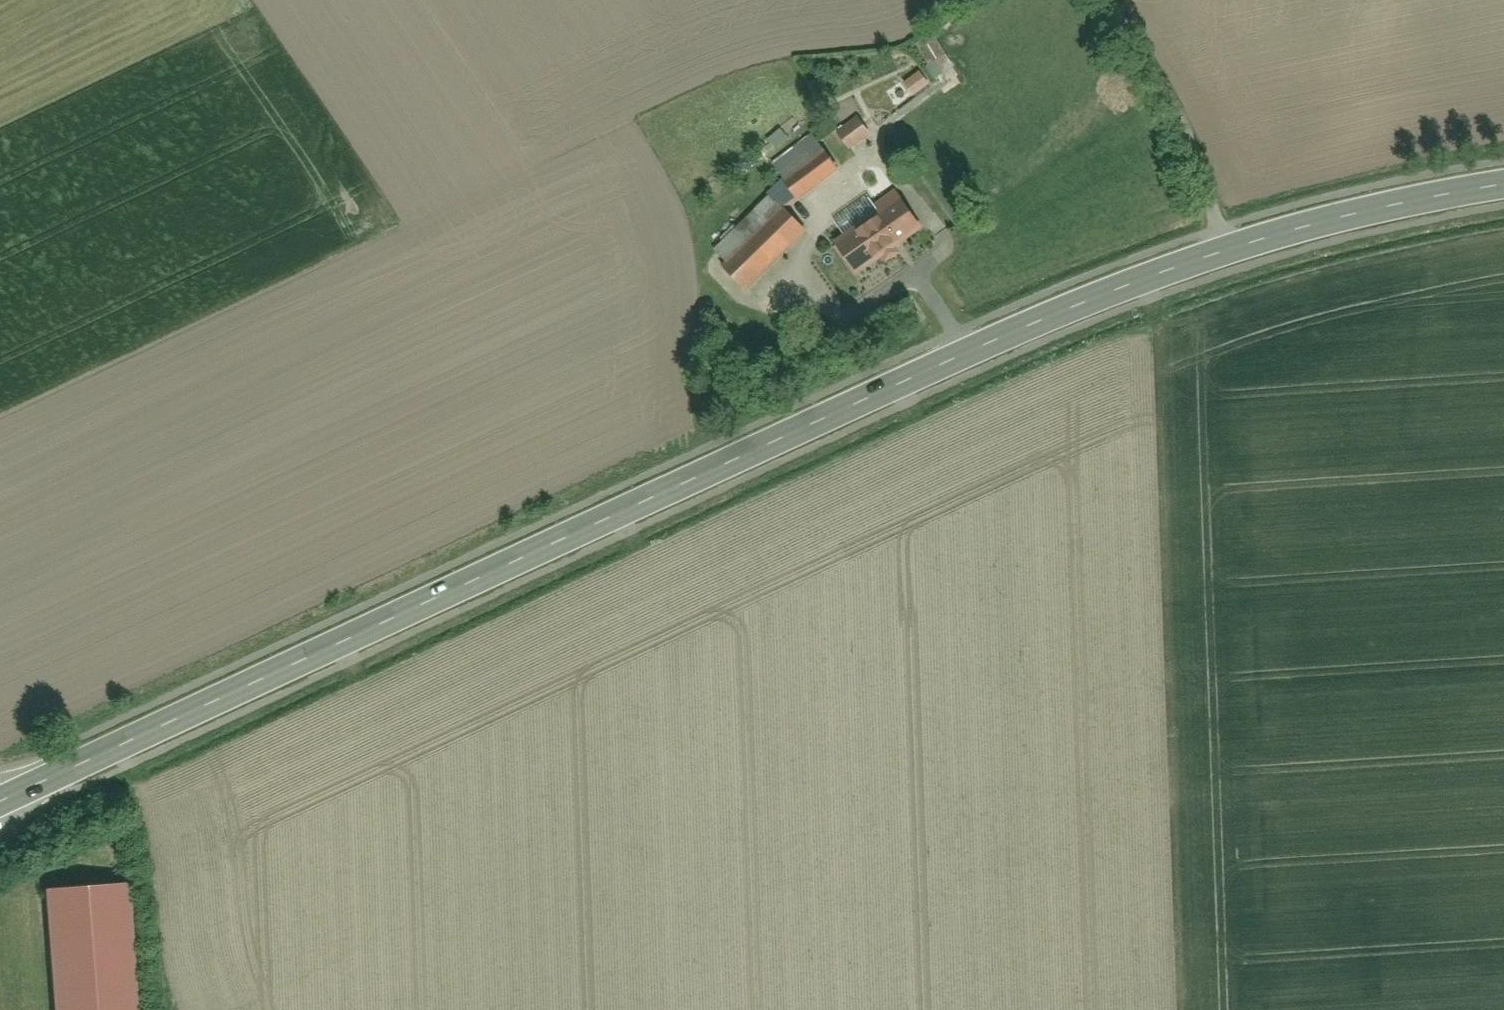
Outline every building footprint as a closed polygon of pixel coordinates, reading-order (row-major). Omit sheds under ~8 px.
[(924,72),(906,86),(916,100),(935,86),(924,72)] [(864,117),(844,134),(859,152),(879,135),(864,117)] [(816,135),(777,167),(804,200),(844,169),(816,135)] [(840,235),(864,273),(930,233),(906,194),(840,235)] [(780,201),(720,261),(748,289),(808,229),(780,201)] [(56,1009),(146,1009),(141,890),(52,894),(56,1009)]
